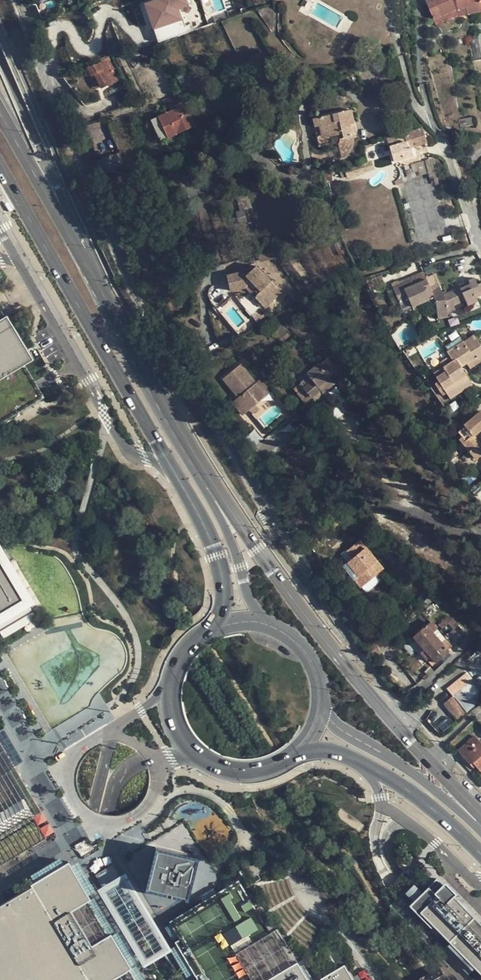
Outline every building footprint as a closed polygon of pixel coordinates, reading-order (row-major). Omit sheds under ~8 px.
[(53,7),(51,0),(50,0),(35,5),(38,12),(53,7)] [(156,42),(186,32),(179,8),(189,5),(187,0),(153,0),(144,3),(156,42)] [(479,0),(425,0),(433,19),(455,10),(465,7),(467,14),(480,11),(480,7),(479,0)] [(40,19),(56,13),(53,7),(38,12),(40,19)] [(459,15),(467,14),(465,7),(455,10),(433,19),(436,25),(459,15)] [(474,39),(470,39),(475,64),(480,63),(480,38),(474,39)] [(363,44),(362,44),(352,45),(349,50),(357,54),(363,44)] [(112,56),(100,60),(101,62),(88,67),(92,76),(94,76),(100,88),(117,80),(112,70),(118,67),(112,56)] [(184,72),(176,76),(182,84),(189,81),(184,72)] [(95,90),(100,88),(94,76),(92,76),(90,78),(95,90)] [(248,83),(243,78),(240,78),(239,78),(237,80),(237,81),(238,83),(244,89),(246,89),(247,89),(248,88),(249,86),(249,85),(248,83)] [(133,102),(129,94),(116,99),(119,107),(133,102)] [(160,116),(170,136),(194,125),(183,102),(170,108),(171,111),(160,116)] [(351,109),(312,118),(319,146),(332,143),(331,137),(342,134),(343,138),(353,135),(350,124),(354,123),(351,109)] [(160,141),(170,136),(160,116),(151,120),(160,141)] [(423,128),(416,130),(387,139),(390,148),(405,143),(408,149),(427,143),(423,128)] [(390,148),(392,154),(408,149),(405,143),(390,148)] [(119,153),(101,159),(105,171),(123,165),(119,153)] [(99,173),(105,171),(101,159),(95,161),(99,173)] [(244,210),(236,212),(239,225),(247,223),(244,210)] [(166,227),(169,241),(175,240),(177,250),(182,249),(175,225),(166,227)] [(277,258),(272,250),(259,255),(260,262),(277,258)] [(240,300),(253,315),(264,309),(282,292),(271,280),(270,281),(255,266),(244,276),(243,272),(225,276),(229,291),(246,287),(249,291),(235,294),(236,295),(239,301),(240,300)] [(377,287),(376,283),(374,277),(365,280),(370,289),(377,287)] [(477,283),(475,278),(459,285),(459,287),(447,293),(443,295),(442,291),(439,286),(431,289),(427,279),(413,285),(411,280),(399,284),(398,281),(397,280),(391,283),(402,310),(411,306),(413,311),(435,302),(438,317),(448,316),(448,315),(447,308),(453,305),(465,300),(467,305),(478,300),(476,297),(480,295),(480,293),(480,290),(477,283)] [(251,317),(253,315),(240,300),(239,301),(238,301),(251,317)] [(456,311),(453,305),(447,308),(448,315),(456,311)] [(44,397),(24,365),(33,359),(6,315),(4,316),(0,309),(0,423),(44,397)] [(270,328),(274,333),(282,327),(278,322),(270,328)] [(290,336),(282,327),(274,333),(282,342),(290,336)] [(444,367),(434,374),(450,398),(472,383),(461,367),(466,364),(477,357),(478,358),(480,356),(480,345),(474,335),(447,353),(449,356),(453,361),(444,367)] [(440,362),(444,367),(453,361),(449,356),(440,362)] [(480,361),(478,358),(477,357),(466,364),(470,368),(480,361)] [(311,399),(313,397),(321,391),(322,393),(334,383),(330,377),(338,370),(329,358),(320,365),(319,364),(307,374),(308,376),(293,389),(304,403),(311,398),(311,399)] [(258,386),(241,366),(224,380),(240,398),(234,403),(244,416),(251,410),(256,406),(267,396),(258,386)] [(272,392),(263,382),(258,386),(267,396),(272,392)] [(323,394),(322,393),(321,391),(313,397),(315,401),(323,394)] [(356,406),(349,396),(339,404),(347,413),(356,406)] [(461,422),(454,428),(461,437),(459,438),(467,449),(466,450),(473,460),(480,454),(480,445),(473,435),(480,428),(480,411),(463,425),(461,422)] [(27,600),(5,565),(8,563),(0,550),(0,616),(27,600)] [(388,575),(400,562),(391,554),(379,567),(388,575)] [(430,622),(426,626),(435,636),(439,633),(430,622)] [(448,651),(444,647),(441,643),(435,636),(426,626),(426,625),(413,637),(424,649),(430,656),(436,663),(448,652),(448,651)] [(452,647),(448,643),(444,647),(448,651),(452,647)] [(426,660),(430,656),(424,649),(419,653),(426,660)] [(472,681),(480,692),(480,686),(474,679),(472,681)] [(480,696),(480,692),(472,681),(445,704),(457,719),(480,696)] [(41,809),(15,766),(24,761),(7,733),(4,728),(0,730),(0,834),(41,809)] [(469,764),(472,762),(475,766),(480,771),(480,744),(474,736),(458,751),(469,764)] [(199,856),(155,847),(144,889),(188,901),(199,856)] [(90,899),(88,895),(85,897),(67,867),(70,866),(68,862),(64,864),(65,866),(35,884),(34,882),(30,884),(31,887),(0,905),(0,979),(136,979),(129,969),(131,968),(110,933),(108,935),(88,901),(90,899)] [(64,864),(34,882),(35,884),(65,866),(64,864)] [(70,866),(67,867),(85,897),(88,895),(70,866)] [(123,880),(116,867),(103,875),(110,887),(123,880)] [(436,879),(410,905),(431,928),(433,926),(443,936),(449,942),(442,949),(467,975),(474,968),(480,975),(480,924),(436,879)] [(238,880),(205,900),(173,921),(182,937),(174,941),(197,979),(308,979),(283,938),(268,920),(264,922),(257,911),(238,880)] [(320,978),(321,979),(353,979),(344,965),(320,978)]
